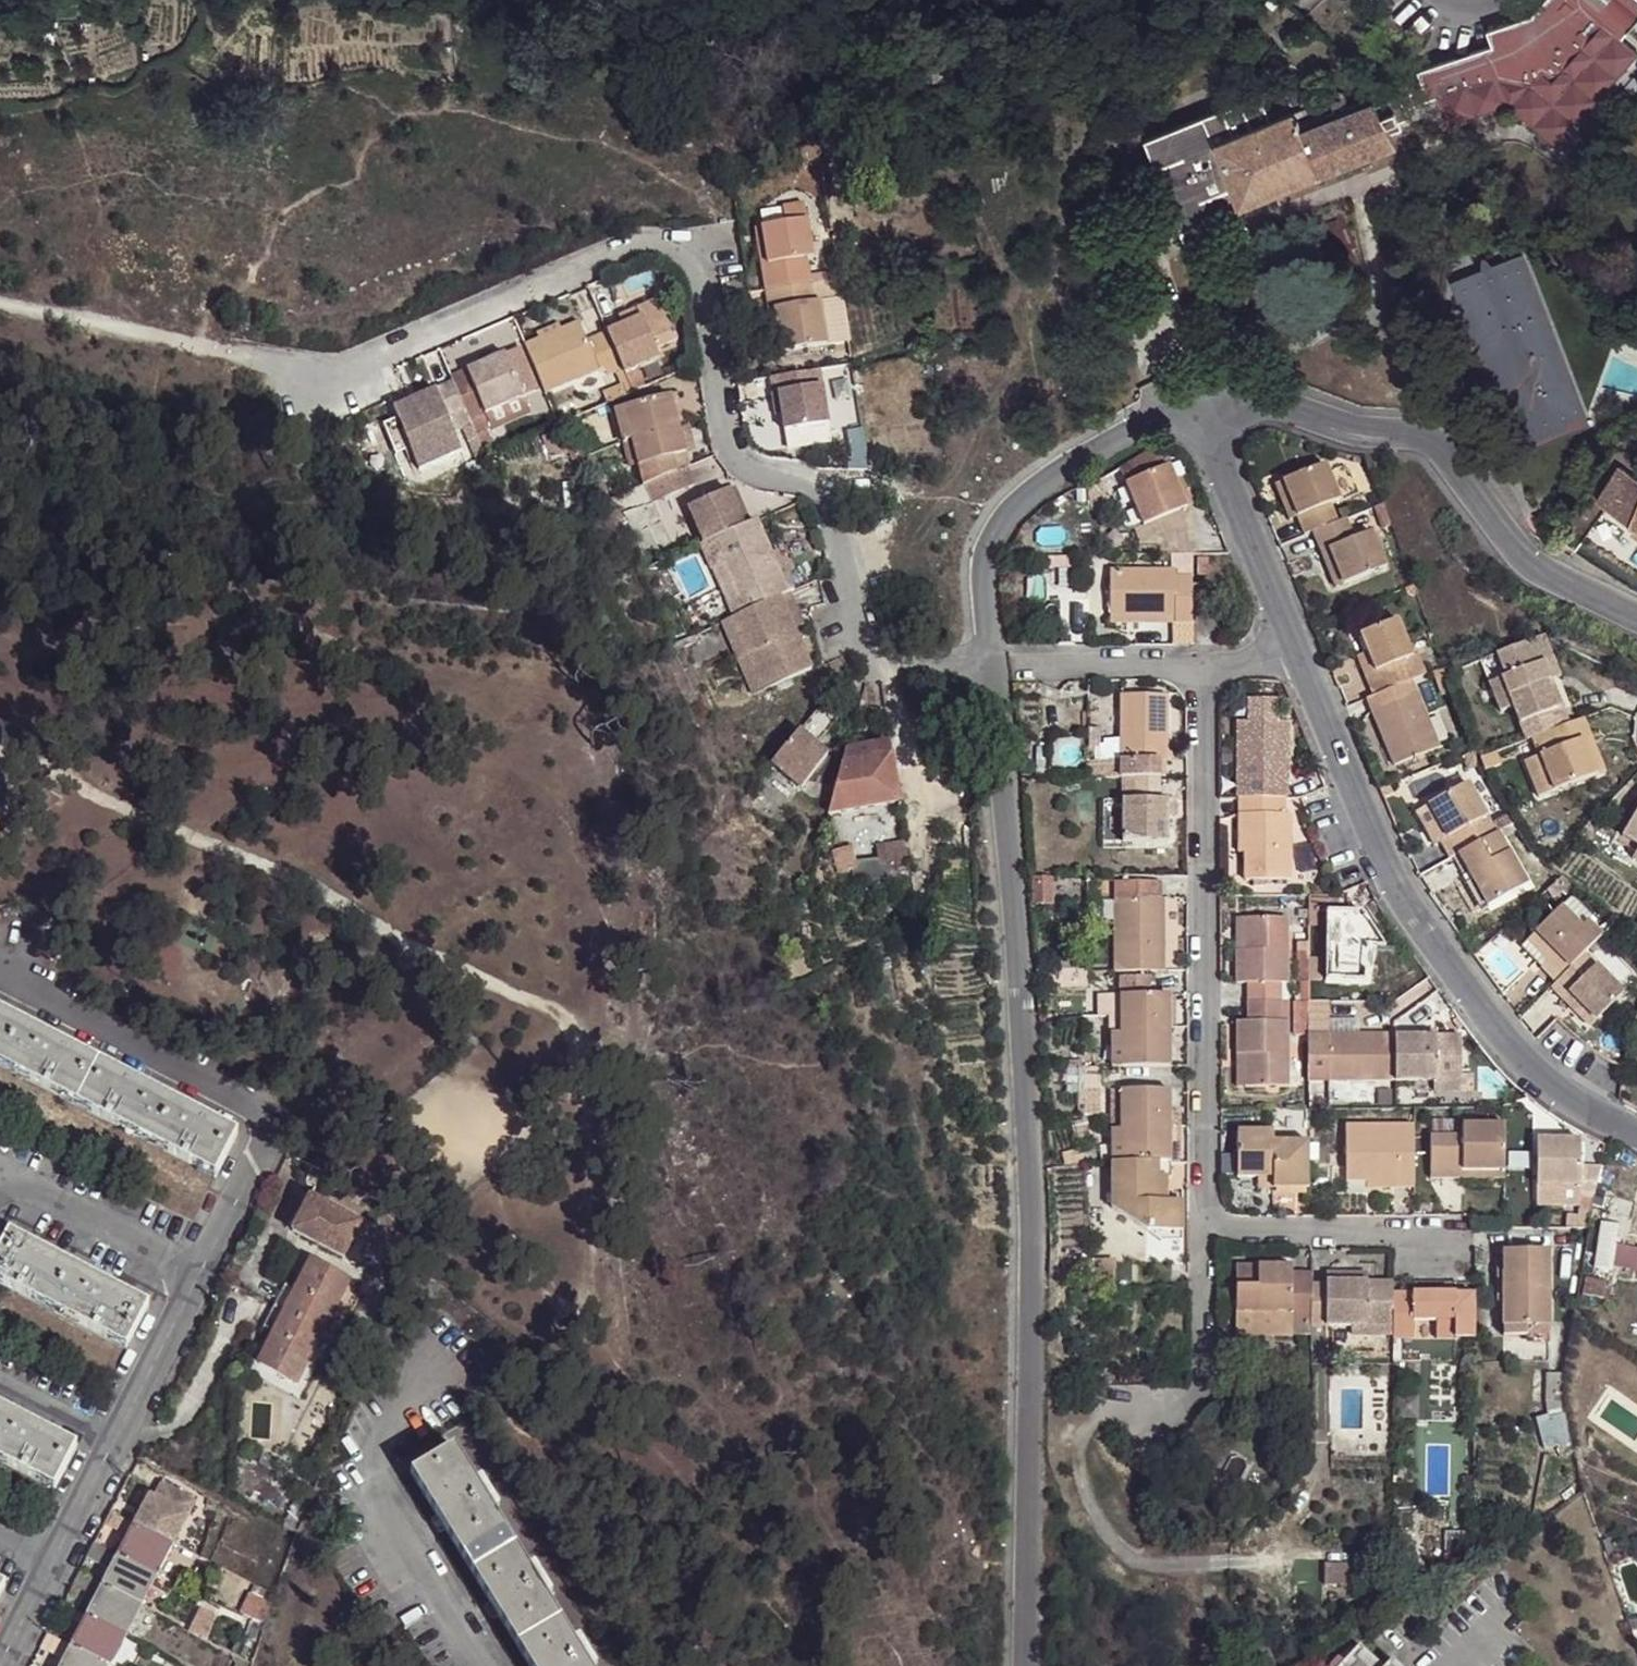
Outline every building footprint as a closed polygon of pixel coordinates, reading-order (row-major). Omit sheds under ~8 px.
[(1373,107),(1389,151),(1403,146),(1395,130),(1406,126),(1403,118),(1413,113),(1410,106),(1440,94),(1452,121),(1510,101),(1561,144),(1636,58),(1636,44),(1625,33),(1636,19),(1636,0),(1547,0),(1536,12),(1487,28),(1492,45),(1419,73),(1423,89),(1373,107)] [(1142,139),(1179,230),(1239,207),(1214,142),(1291,113),(1282,86),(1142,139)] [(1299,131),(1323,122),(1316,103),(1291,113),(1299,131)] [(1373,107),(1371,103),(1323,122),(1299,131),(1316,178),(1389,151),(1373,107)] [(1239,207),(1316,178),(1299,131),(1291,113),(1214,142),(1239,207)] [(760,289),(802,282),(802,275),(799,257),(807,257),(797,203),(775,207),(777,220),(748,227),(760,289)] [(1239,207),(1179,230),(1192,261),(1202,258),(1251,240),(1239,207)] [(1338,212),(1307,224),(1315,244),(1320,242),(1326,259),(1340,253),(1347,270),(1329,278),(1335,296),(1362,285),(1349,250),(1352,247),(1338,212)] [(1522,268),(1529,265),(1524,252),(1452,280),(1457,294),(1473,287),(1522,268)] [(1547,311),(1529,265),(1522,268),(1539,315),(1547,311)] [(1539,315),(1522,268),(1473,287),(1521,414),(1565,398),(1533,318),(1539,315)] [(802,282),(832,277),(831,270),(802,275),(802,282)] [(843,339),(832,277),(802,282),(807,301),(813,300),(821,343),(843,339)] [(807,301),(802,282),(760,289),(763,310),(768,310),(776,351),(821,343),(813,300),(807,301)] [(1473,287),(1457,294),(1506,420),(1521,414),(1473,287)] [(618,368),(621,375),(632,370),(659,359),(656,352),(678,343),(664,309),(604,334),(618,368)] [(1578,394),(1547,311),(1539,315),(1533,318),(1565,398),(1578,394)] [(521,346),(540,392),(598,368),(602,374),(618,368),(604,334),(582,343),(573,324),(521,346)] [(498,356),(517,399),(533,391),(514,348),(498,356)] [(498,356),(447,377),(450,384),(466,421),(517,399),(498,356)] [(826,418),(815,366),(764,377),(768,393),(774,392),(777,410),(781,427),(826,418)] [(621,375),(629,393),(641,388),(632,370),(621,375)] [(447,432),(456,429),(468,424),(466,421),(450,384),(386,412),(390,421),(404,451),(414,472),(456,453),(447,432)] [(599,394),(603,404),(622,395),(618,386),(599,394)] [(774,392),(768,393),(771,411),(777,410),(774,392)] [(1565,398),(1521,414),(1506,420),(1518,452),(1590,425),(1578,394),(1565,398)] [(631,439),(643,484),(646,482),(661,475),(658,460),(686,454),(671,397),(623,408),(631,439)] [(623,408),(610,411),(617,443),(631,439),(623,408)] [(828,430),(826,418),(781,427),(784,438),(828,430)] [(391,456),(404,451),(390,421),(378,427),(391,456)] [(456,429),(470,459),(481,454),(468,424),(456,429)] [(661,475),(685,465),(689,463),(686,454),(658,460),(661,475)] [(1138,456),(1093,483),(1097,491),(1143,464),(1138,456)] [(1294,512),(1303,534),(1310,531),(1334,522),(1325,500),(1335,495),(1320,461),(1279,477),(1294,512)] [(1598,500),(1636,527),(1636,474),(1621,462),(1598,500)] [(661,475),(646,482),(653,499),(692,480),(685,465),(661,475)] [(1171,465),(1126,483),(1143,525),(1193,506),(1187,487),(1181,490),(1171,465)] [(1285,515),(1294,512),(1279,477),(1270,481),(1285,515)] [(730,485),(724,488),(741,525),(746,522),(730,485)] [(683,505),(700,542),(708,538),(741,525),(724,488),(683,505)] [(1352,539),(1344,518),(1334,522),(1310,531),(1320,554),(1327,551),(1342,585),(1384,569),(1369,533),(1352,539)] [(736,602),(740,610),(776,595),(781,593),(761,546),(750,521),(746,522),(741,525),(708,538),(719,564),(736,602)] [(761,546),(781,593),(787,590),(767,544),(761,546)] [(1327,551),(1320,554),(1334,588),(1342,585),(1327,551)] [(1194,558),(1194,575),(1206,575),(1206,557),(1194,558)] [(726,607),(736,602),(719,564),(708,568),(726,607)] [(1188,585),(1188,578),(1171,578),(1171,570),(1108,571),(1108,616),(1172,616),(1171,623),(1189,622),(1189,612),(1188,585)] [(1204,583),(1188,585),(1189,612),(1215,609),(1204,583)] [(729,615),(760,687),(807,668),(788,623),(783,625),(779,618),(785,615),(776,595),(740,610),(729,615)] [(719,619),(749,692),(760,687),(729,615),(719,619)] [(783,625),(788,623),(785,615),(779,618),(783,625)] [(1408,679),(1423,673),(1414,652),(1410,654),(1395,619),(1357,635),(1364,652),(1372,670),(1362,675),(1371,694),(1408,679)] [(1565,677),(1548,636),(1540,640),(1555,680),(1565,677)] [(1518,710),(1532,746),(1538,742),(1553,736),(1574,726),(1567,708),(1561,710),(1550,683),(1555,680),(1540,640),(1503,656),(1512,679),(1506,682),(1518,710)] [(1355,656),(1362,675),(1372,670),(1364,652),(1355,656)] [(1371,694),(1363,698),(1391,765),(1435,745),(1435,743),(1421,709),(1408,679),(1371,694)] [(1561,710),(1567,708),(1555,680),(1550,683),(1561,710)] [(1505,715),(1518,710),(1506,682),(1494,686),(1505,715)] [(1122,778),(1161,777),(1160,764),(1168,764),(1167,698),(1121,696),(1121,758),(1122,778)] [(818,700),(797,725),(813,739),(834,715),(818,700)] [(1421,709),(1435,743),(1446,739),(1432,704),(1421,709)] [(1560,753),(1544,759),(1558,794),(1600,776),(1586,743),(1597,738),(1590,719),(1574,726),(1553,736),(1560,753)] [(1239,797),(1287,796),(1287,724),(1240,723),(1239,797)] [(1097,724),(1084,724),(1083,743),(1098,743),(1097,724)] [(797,725),(771,755),(800,780),(826,751),(813,739),(797,725)] [(1553,736),(1538,742),(1544,759),(1560,753),(1553,736)] [(1611,772),(1597,738),(1586,743),(1600,776),(1611,772)] [(887,741),(840,747),(837,760),(888,753),(887,741)] [(1464,751),(1471,765),(1484,759),(1479,745),(1464,751)] [(888,753),(837,760),(821,815),(895,805),(888,753)] [(1084,778),(1122,778),(1121,758),(1084,759),(1084,778)] [(1558,794),(1544,759),(1528,765),(1543,800),(1558,794)] [(1160,801),(1161,777),(1122,778),(1121,842),(1168,842),(1167,801),(1160,801)] [(1448,855),(1492,830),(1464,781),(1424,803),(1443,837),(1438,839),(1448,855)] [(1239,797),(1234,797),(1235,815),(1235,853),(1241,853),(1241,880),(1287,881),(1287,816),(1274,815),(1273,801),(1287,800),(1287,796),(1239,797)] [(1431,843),(1438,839),(1443,837),(1424,803),(1413,810),(1431,843)] [(1627,835),(1636,841),(1636,819),(1627,835)] [(1522,885),(1492,830),(1448,855),(1458,877),(1464,874),(1481,906),(1522,885)] [(903,865),(900,843),(875,847),(878,868),(903,865)] [(1464,874),(1458,877),(1452,881),(1470,913),(1481,906),(1464,874)] [(1052,877),(1031,877),(1031,905),(1052,905),(1052,877)] [(1361,880),(1335,891),(1337,905),(1368,893),(1361,880)] [(1159,970),(1165,970),(1163,882),(1121,882),(1122,971),(1159,970)] [(1328,894),(1302,895),(1302,906),(1314,906),(1337,905),(1335,891),(1328,894)] [(1575,925),(1581,919),(1561,899),(1554,905),(1575,925)] [(1550,979),(1596,933),(1581,919),(1575,925),(1554,905),(1528,930),(1549,951),(1542,957),(1535,965),(1550,979)] [(1302,906),(1302,919),(1314,920),(1314,906),(1302,906)] [(1243,984),(1243,1000),(1282,1001),(1282,985),(1288,984),(1287,919),(1244,919),(1244,950),(1237,950),(1237,984),(1243,984)] [(1522,937),(1542,957),(1549,951),(1528,930),(1522,937)] [(1602,938),(1596,933),(1550,979),(1546,983),(1559,994),(1567,988),(1581,1003),(1593,1016),(1619,989),(1594,964),(1585,955),(1602,938)] [(1611,948),(1602,938),(1585,955),(1594,964),(1611,948)] [(1314,959),(1303,959),(1303,1001),(1315,1001),(1314,959)] [(1160,996),(1159,970),(1122,971),(1120,971),(1120,995),(1160,996)] [(1086,987),(1084,972),(1066,974),(1068,989),(1084,988),(1086,987)] [(1567,988),(1559,994),(1575,1010),(1581,1003),(1567,988)] [(1170,996),(1160,996),(1120,995),(1120,1030),(1121,1066),(1171,1066),(1170,1029),(1170,996)] [(1282,1001),(1243,1000),(1243,1021),(1238,1021),(1238,1056),(1243,1056),(1243,1088),(1288,1087),(1287,1021),(1282,1022),(1282,1001)] [(240,1132),(0,1009),(0,1066),(24,1078),(69,1101),(125,1131),(174,1156),(216,1178),(240,1132)] [(1325,1020),(1325,1034),(1353,1033),(1353,1020),(1325,1020)] [(1111,1067),(1121,1066),(1120,1030),(1111,1031),(1111,1067)] [(1311,1079),(1388,1079),(1388,1033),(1353,1033),(1325,1034),(1310,1033),(1311,1079)] [(1388,1033),(1388,1079),(1434,1079),(1455,1079),(1455,1067),(1455,1033),(1388,1033)] [(1097,1067),(1085,1068),(1079,1068),(1079,1091),(1079,1112),(1085,1112),(1097,1112),(1097,1067)] [(1469,1067),(1455,1067),(1455,1079),(1434,1079),(1434,1087),(1469,1087),(1469,1067)] [(1066,1091),(1079,1091),(1079,1068),(1066,1068),(1066,1091)] [(1170,1161),(1170,1125),(1169,1090),(1122,1090),(1121,1127),(1122,1162),(1170,1161)] [(1499,1169),(1498,1121),(1457,1123),(1457,1135),(1426,1137),(1426,1176),(1460,1176),(1460,1170),(1499,1169)] [(1170,1161),(1178,1161),(1178,1125),(1170,1125),(1170,1161)] [(1111,1162),(1122,1162),(1121,1127),(1110,1126),(1111,1152),(1111,1162)] [(1374,1189),(1409,1188),(1409,1126),(1345,1126),(1346,1182),(1373,1182),(1374,1189)] [(1279,1188),(1304,1187),(1304,1143),(1274,1143),(1273,1131),(1237,1131),(1238,1178),(1256,1178),(1272,1178),(1273,1188),(1279,1188)] [(1581,1140),(1537,1138),(1537,1185),(1580,1186),(1580,1203),(1580,1207),(1591,1208),(1600,1166),(1581,1165),(1581,1140)] [(1085,1152),(1085,1163),(1111,1162),(1111,1152),(1085,1152)] [(1182,1232),(1182,1199),(1158,1200),(1158,1181),(1170,1181),(1170,1161),(1122,1162),(1111,1162),(1111,1201),(1147,1233),(1182,1232)] [(1256,1188),(1273,1188),(1272,1178),(1256,1178),(1256,1188)] [(1580,1186),(1537,1185),(1536,1203),(1580,1203),(1580,1186)] [(1304,1187),(1279,1188),(1278,1196),(1304,1196),(1304,1187)] [(313,1208),(295,1243),(345,1269),(356,1249),(363,1235),(313,1208)] [(1598,1216),(1591,1243),(1608,1247),(1613,1248),(1619,1221),(1598,1216)] [(1182,1232),(1147,1233),(1159,1243),(1182,1243),(1182,1232)] [(11,1235),(3,1252),(0,1257),(0,1285),(127,1352),(150,1307),(11,1235)] [(363,1235),(356,1249),(370,1257),(378,1242),(363,1235)] [(1608,1247),(1591,1243),(1583,1281),(1591,1283),(1599,1284),(1608,1247)] [(1547,1250),(1503,1250),(1503,1326),(1548,1325),(1547,1250)] [(1113,1261),(1085,1260),(1085,1282),(1113,1282),(1113,1261)] [(284,1321),(321,1340),(351,1284),(313,1263),(298,1294),(284,1321)] [(1305,1320),(1305,1272),(1293,1273),(1292,1266),(1237,1266),(1237,1313),(1290,1313),(1290,1320),(1305,1320)] [(1328,1268),(1329,1282),(1366,1281),(1365,1267),(1328,1268)] [(1310,1273),(1305,1272),(1305,1320),(1311,1320),(1311,1330),(1330,1330),(1329,1326),(1351,1325),(1386,1325),(1386,1280),(1366,1281),(1329,1282),(1311,1282),(1310,1273)] [(1386,1332),(1386,1341),(1413,1340),(1413,1320),(1434,1320),(1435,1340),(1456,1341),(1456,1294),(1395,1294),(1393,1280),(1386,1280),(1386,1325),(1386,1332)] [(1591,1283),(1583,1281),(1579,1298),(1589,1300),(1591,1283)] [(287,1288),(273,1316),(284,1321),(298,1294),(287,1288)] [(1456,1294),(1456,1341),(1469,1340),(1469,1294),(1456,1294)] [(1290,1313),(1237,1313),(1238,1334),(1291,1334),(1290,1320),(1290,1313)] [(284,1321),(273,1316),(266,1333),(275,1338),(284,1321)] [(297,1387),(321,1340),(284,1321),(275,1338),(261,1367),(297,1387)] [(1386,1325),(1351,1325),(1351,1333),(1386,1332),(1386,1325)] [(1540,1421),(1557,1415),(1551,1398),(1556,1377),(1538,1377),(1537,1401),(1540,1421)] [(57,1491),(78,1448),(40,1428),(35,1426),(0,1407),(0,1462),(23,1473),(57,1491)] [(1549,1446),(1565,1442),(1557,1415),(1540,1421),(1529,1424),(1537,1450),(1549,1446)] [(1568,1452),(1565,1442),(1549,1446),(1552,1456),(1568,1452)] [(527,1661),(557,1614),(549,1600),(530,1570),(496,1514),(478,1485),(455,1449),(411,1477),(439,1520),(447,1534),(492,1606),(499,1619),(527,1661)] [(264,1452),(260,1463),(278,1472),(283,1461),(264,1452)] [(483,1482),(478,1485),(496,1514),(500,1511),(483,1482)] [(150,1496),(132,1528),(171,1548),(194,1504),(159,1486),(152,1497),(150,1496)] [(447,1534),(439,1520),(435,1522),(443,1536),(447,1534)] [(1449,1543),(1470,1543),(1469,1524),(1449,1524),(1449,1543)] [(156,1579),(171,1548),(132,1528),(117,1559),(156,1579)] [(141,1610),(156,1579),(117,1559),(93,1546),(85,1561),(108,1574),(102,1589),(141,1610)] [(1349,1563),(1324,1563),(1324,1583),(1349,1583),(1349,1563)] [(530,1570),(549,1600),(553,1598),(536,1567),(530,1570)] [(94,1604),(102,1589),(77,1577),(70,1591),(94,1604)] [(126,1640),(141,1610),(102,1589),(94,1604),(86,1620),(126,1640)] [(496,1621),(499,1619),(492,1606),(489,1608),(496,1621)] [(576,1643),(557,1614),(527,1661),(529,1665),(589,1665),(576,1643)] [(126,1640),(86,1620),(72,1651),(102,1665),(113,1665),(126,1640)] [(65,1660),(72,1651),(46,1636),(40,1648),(65,1660)] [(576,1643),(589,1665),(596,1665),(581,1640),(576,1643)] [(1348,1648),(1343,1644),(1327,1661),(1332,1665),(1348,1648)] [(1332,1665),(1374,1665),(1351,1645),(1348,1648),(1332,1665)] [(72,1651),(65,1660),(62,1665),(102,1665),(72,1651)]
